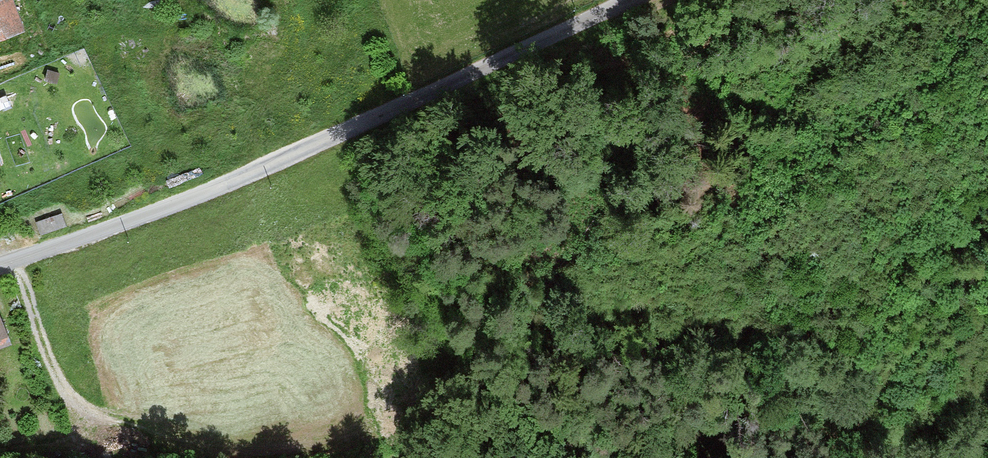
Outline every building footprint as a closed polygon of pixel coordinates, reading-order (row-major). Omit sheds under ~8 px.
[(25,22),(18,0),(0,0),(0,30),(25,22)] [(11,342),(0,313),(0,346),(11,342)]
